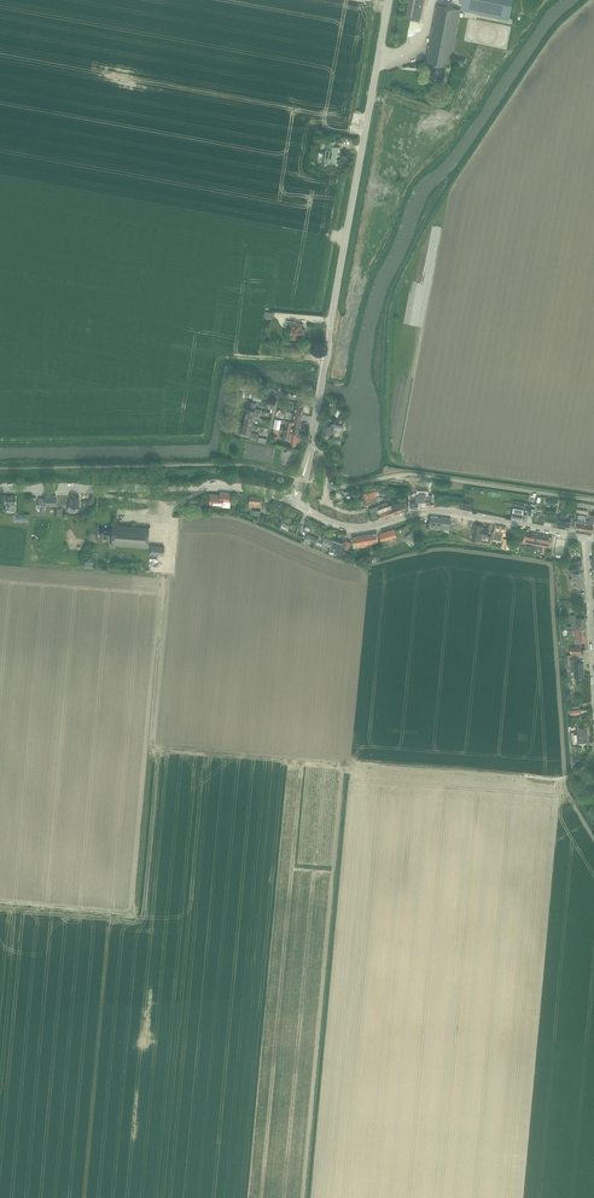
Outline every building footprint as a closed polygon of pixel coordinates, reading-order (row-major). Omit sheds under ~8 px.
[(413,19),(420,21),(424,0),(410,0),(406,18),(413,19)] [(478,14),(509,20),(510,14),(513,0),(481,0),(479,13),(478,14)] [(438,4),(426,61),(432,62),(429,78),(443,81),(446,66),(450,67),(451,61),(452,55),(461,9),(438,4)] [(454,56),(452,61),(464,64),(467,65),(469,60),(465,59),(466,59),(454,55),(454,56)] [(323,155),(322,163),(332,165),(332,163),(335,163),(337,153),(338,153),(339,147),(335,146),(335,142),(326,140),(325,145),(327,146),(325,156),(323,155)] [(304,334),(304,333),(305,332),(305,330),(304,330),(304,328),(302,328),(302,323),(297,323),(297,321),(287,320),(287,327),(293,327),(292,338),(300,338),(301,333),(304,334)] [(247,408),(245,416),(255,417),(260,418),(262,410),(255,408),(257,402),(249,401),(248,408),(247,408)] [(297,403),(295,412),(303,414),(304,405),(297,403)] [(283,411),(283,414),(286,414),(287,411),(292,412),(293,406),(288,406),(287,408),(284,407),(283,411)] [(295,412),(293,422),(301,423),(303,414),(295,412)] [(245,416),(244,424),(253,425),(253,424),(254,420),(259,421),(260,418),(255,417),(245,416)] [(342,427),(343,425),(344,420),(334,418),(333,424),(325,422),(323,433),(333,435),(334,426),(342,427)] [(293,422),(292,431),(299,433),(301,423),(293,422)] [(259,425),(258,425),(253,424),(253,425),(244,424),(242,435),(248,436),(248,433),(251,434),(251,437),(258,438),(259,434),(252,432),(253,428),(258,429),(259,425)] [(297,442),(299,433),(292,431),(289,431),(287,441),(292,442),(291,446),(296,447),(297,442)] [(418,494),(410,494),(411,508),(418,508),(418,502),(426,502),(426,499),(432,500),(432,496),(434,483),(429,482),(427,495),(426,495),(418,494)] [(369,492),(362,493),(363,498),(369,497),(370,497),(373,497),(376,496),(379,495),(381,495),(384,496),(387,495),(387,494),(387,491),(387,490),(378,488),(377,492),(375,492),(375,491),(369,492)] [(209,503),(223,504),(222,505),(230,506),(230,501),(229,501),(229,493),(221,492),(221,495),(210,494),(209,503)] [(4,503),(6,503),(6,510),(16,510),(15,495),(5,495),(6,499),(4,499),(4,503)] [(46,498),(39,498),(39,506),(40,506),(40,511),(41,511),(44,511),(44,506),(44,505),(44,504),(46,504),(57,504),(57,495),(46,495),(46,498)] [(70,496),(70,506),(69,506),(69,511),(81,511),(81,501),(79,501),(79,496),(75,496),(74,495),(72,495),(71,496),(70,496)] [(249,505),(262,506),(262,496),(250,495),(249,505)] [(369,497),(363,498),(364,505),(371,503),(377,502),(376,497),(376,496),(373,497),(370,497),(369,497)] [(370,508),(370,510),(373,518),(379,516),(381,519),(406,509),(403,500),(389,505),(387,502),(370,508)] [(462,502),(461,509),(471,511),(472,504),(462,502)] [(513,512),(511,517),(526,520),(527,514),(527,512),(526,512),(523,511),(524,510),(525,506),(514,504),(513,508),(513,512)] [(570,525),(573,525),(575,518),(571,517),(570,521),(566,521),(567,515),(561,514),(560,520),(559,520),(558,527),(569,529),(570,525)] [(426,523),(418,524),(419,533),(427,533),(426,527),(430,528),(430,525),(441,526),(441,529),(443,529),(449,530),(451,519),(451,518),(444,517),(431,516),(430,523),(426,523)] [(576,526),(576,529),(593,532),(593,526),(593,521),(590,521),(586,520),(586,518),(580,516),(579,519),(578,518),(576,526)] [(98,523),(97,536),(97,541),(102,542),(103,537),(104,537),(104,535),(107,536),(107,534),(113,534),(112,546),(147,549),(149,527),(136,526),(136,523),(132,522),(132,526),(98,523)] [(483,526),(474,525),(472,537),(481,539),(482,535),(487,536),(489,529),(483,528),(483,526)] [(499,536),(503,537),(504,534),(505,535),(507,527),(496,525),(494,532),(499,533),(499,536)] [(379,533),(381,541),(397,536),(395,529),(379,533)] [(412,531),(406,536),(409,540),(415,535),(412,531)] [(352,536),(353,542),(354,548),(366,546),(365,543),(378,541),(377,532),(352,536)] [(319,539),(308,533),(306,538),(317,543),(319,539)] [(524,536),(523,542),(540,545),(540,546),(548,547),(549,542),(551,543),(552,538),(549,537),(550,536),(533,533),(532,538),(524,536)] [(331,546),(329,550),(331,546),(334,539),(325,536),(321,546),(326,548),(327,545),(331,546)] [(557,538),(554,554),(563,555),(566,540),(557,538)] [(331,546),(329,550),(339,554),(342,546),(349,548),(351,542),(346,540),(344,544),(334,539),(331,546)] [(151,545),(151,553),(164,554),(165,546),(151,545)] [(574,562),(568,563),(569,571),(571,571),(571,573),(572,578),(570,578),(571,584),(573,584),(573,585),(573,587),(582,586),(585,586),(584,584),(583,572),(582,560),(579,561),(574,561),(574,562)] [(565,629),(569,628),(573,628),(577,628),(586,627),(585,617),(576,618),(576,615),(571,615),(572,625),(564,626),(565,629)] [(587,640),(587,633),(586,627),(577,628),(577,629),(575,629),(576,634),(577,634),(578,641),(587,640)] [(578,659),(571,659),(571,668),(575,667),(575,677),(584,677),(583,663),(579,663),(578,659)] [(574,734),(575,742),(588,741),(587,726),(579,727),(579,734),(574,734)] [(578,787),(582,795),(589,792),(585,784),(578,787)]
